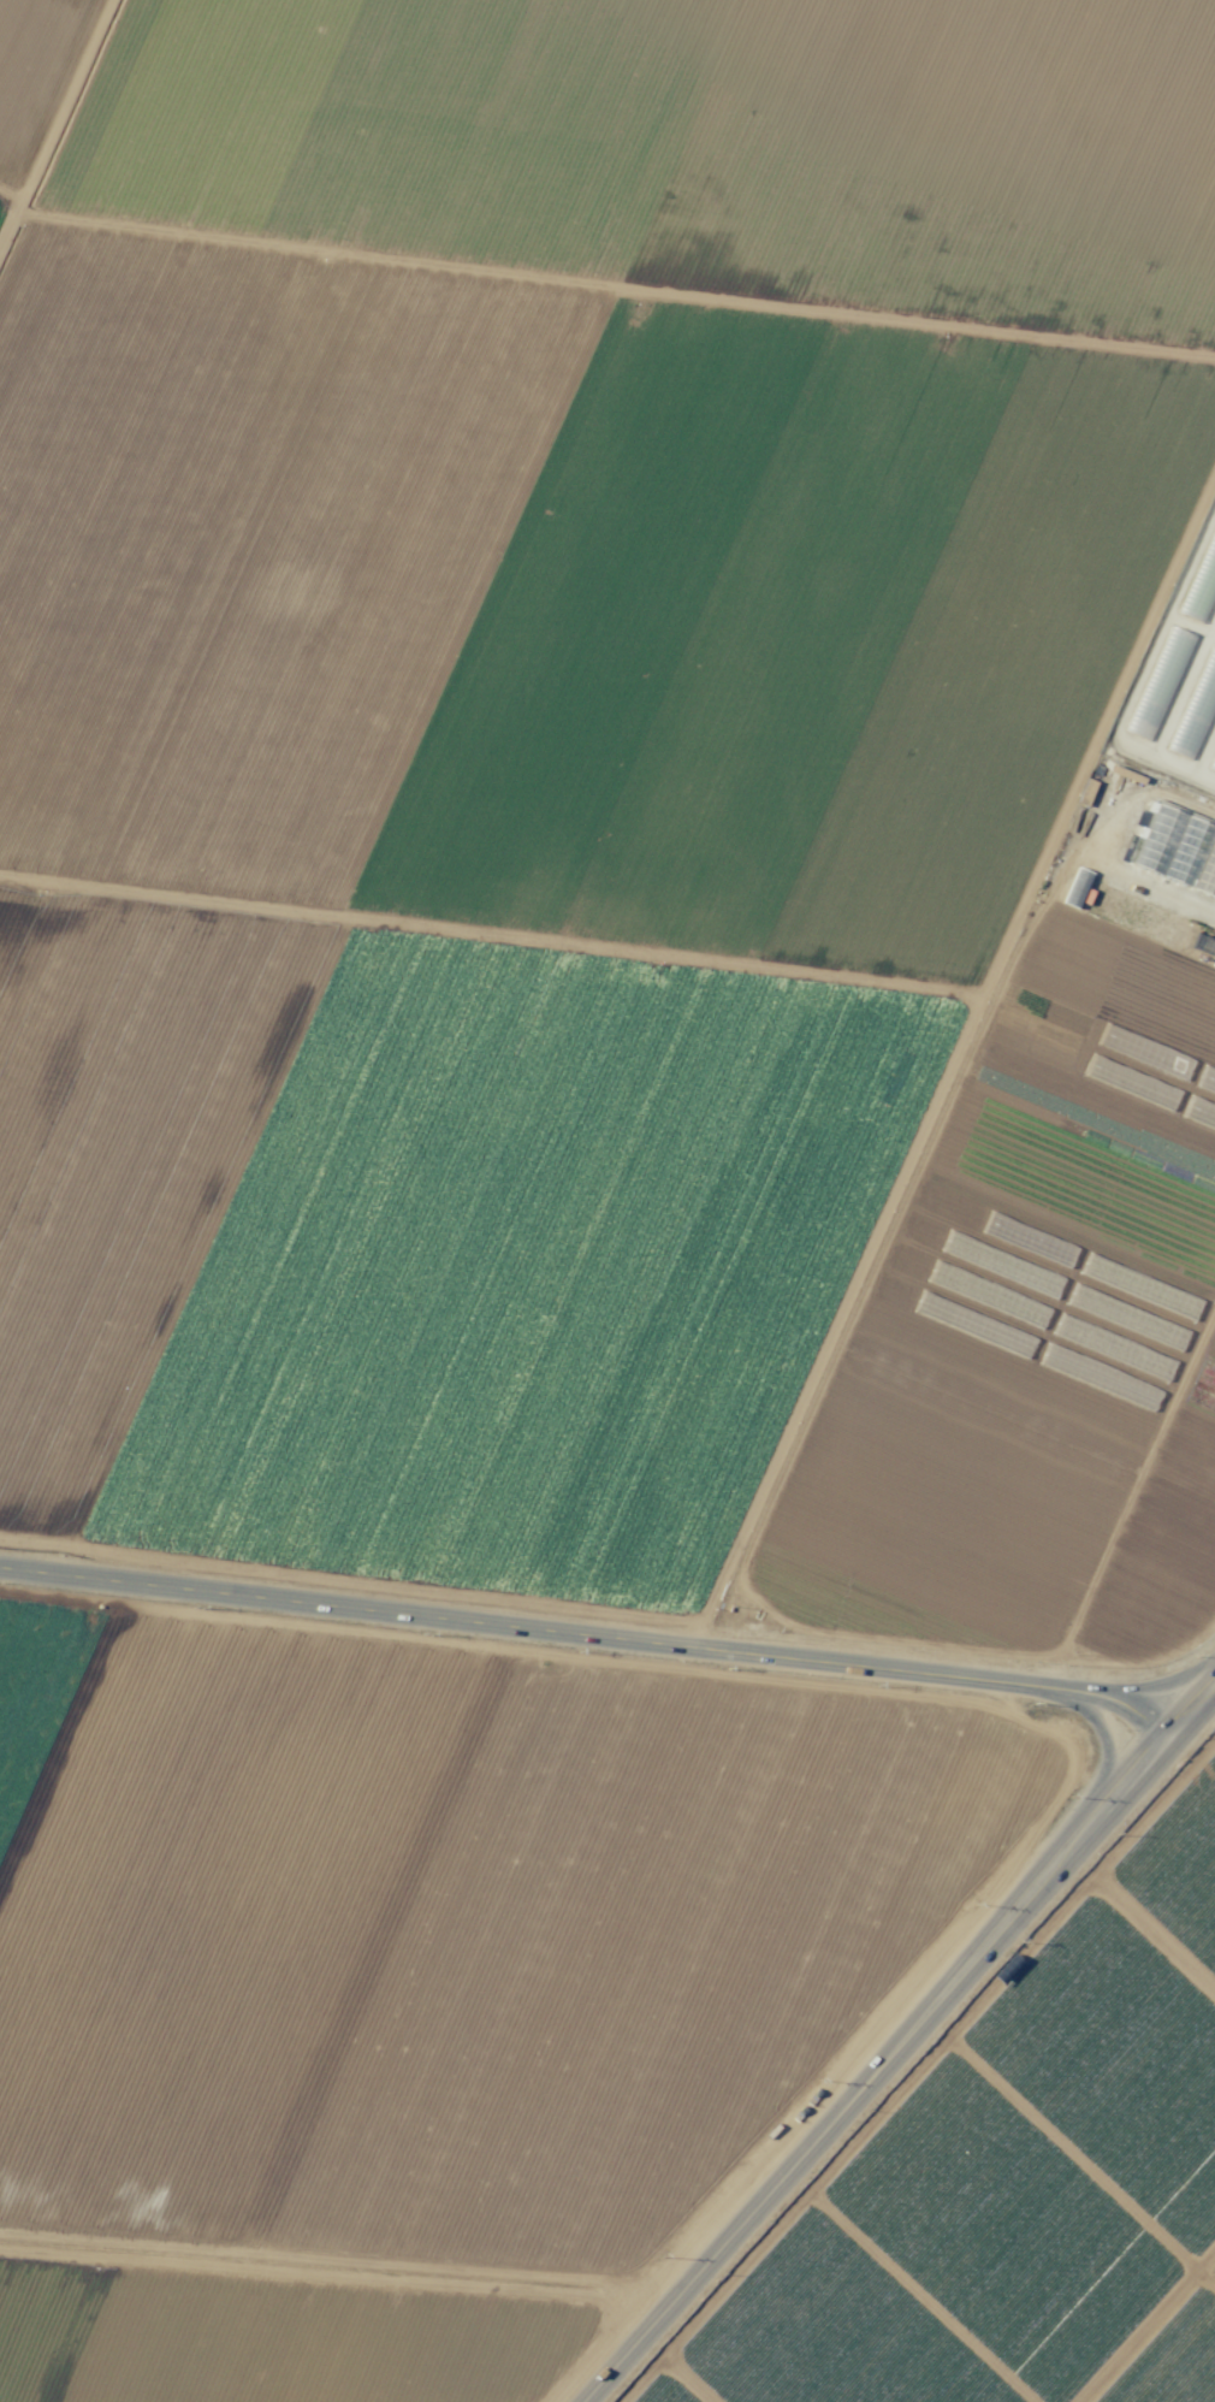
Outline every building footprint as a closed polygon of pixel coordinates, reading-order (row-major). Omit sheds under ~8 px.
[(1191,887),(1196,873),(1204,877),(1207,867),(1208,867),(1214,847),(1214,846),(1210,844),(1214,831),(1214,823),(1152,800),(1148,811),(1150,811),(1131,864),(1191,887)] [(1078,908),(1089,871),(1074,867),(1063,904),(1078,908)]
